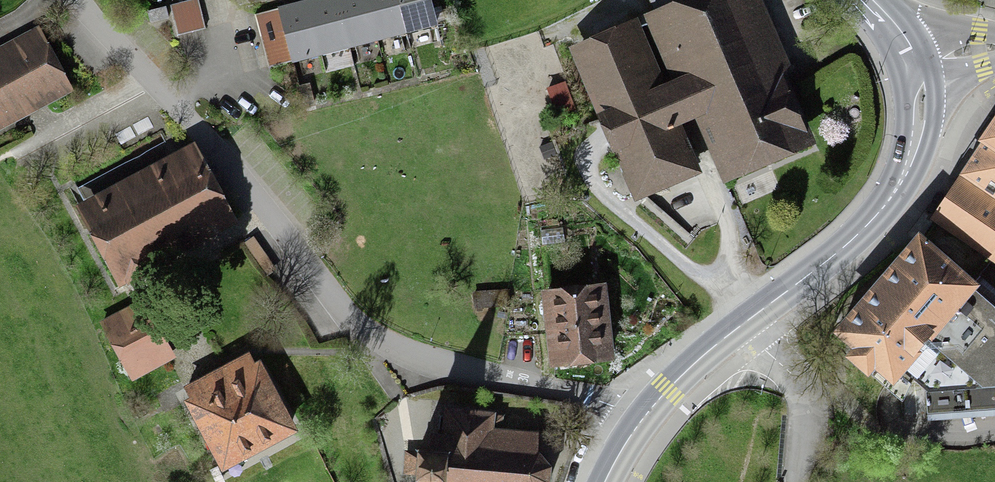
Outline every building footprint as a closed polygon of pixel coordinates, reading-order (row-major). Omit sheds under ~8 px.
[(320,52),(306,0),(303,0),(278,7),(281,21),(285,34),(288,47),(292,60),(320,52)] [(349,45),(337,0),(306,0),(320,52),(349,45)] [(376,38),(365,0),(337,0),(349,45),(376,38)] [(406,31),(396,0),(365,0),(376,38),(406,31)] [(433,0),(396,0),(406,31),(439,23),(433,0)] [(625,188),(696,160),(676,109),(685,106),(709,165),(802,127),(750,0),(645,0),(644,1),(663,49),(644,57),(624,7),(562,32),(625,188)] [(186,4),(192,31),(204,28),(198,1),(186,4)] [(192,31),(186,4),(174,7),(181,33),(192,31)] [(250,14),(253,28),(281,21),(278,7),(250,14)] [(253,28),(257,41),(285,34),(281,21),(253,28)] [(71,94),(37,33),(0,53),(0,132),(71,94)] [(257,41),(260,54),(288,47),(285,34),(257,41)] [(263,67),(292,60),(288,47),(260,54),(263,67)] [(994,243),(994,127),(964,172),(934,215),(989,252),(994,243)] [(83,210),(122,285),(236,227),(197,152),(83,210)] [(904,372),(927,391),(928,418),(994,416),(994,298),(978,283),(919,231),(832,328),(894,383),(904,372)] [(535,281),(543,356),(605,349),(597,274),(535,281)] [(92,314),(120,369),(162,348),(133,293),(92,314)] [(172,386),(213,460),(290,418),(248,343),(172,386)] [(444,404),(442,429),(430,428),(429,435),(419,434),(416,470),(438,472),(437,481),(547,481),(551,479),(553,461),(538,447),(539,428),(503,425),(504,414),(496,413),(496,408),(444,404)]
